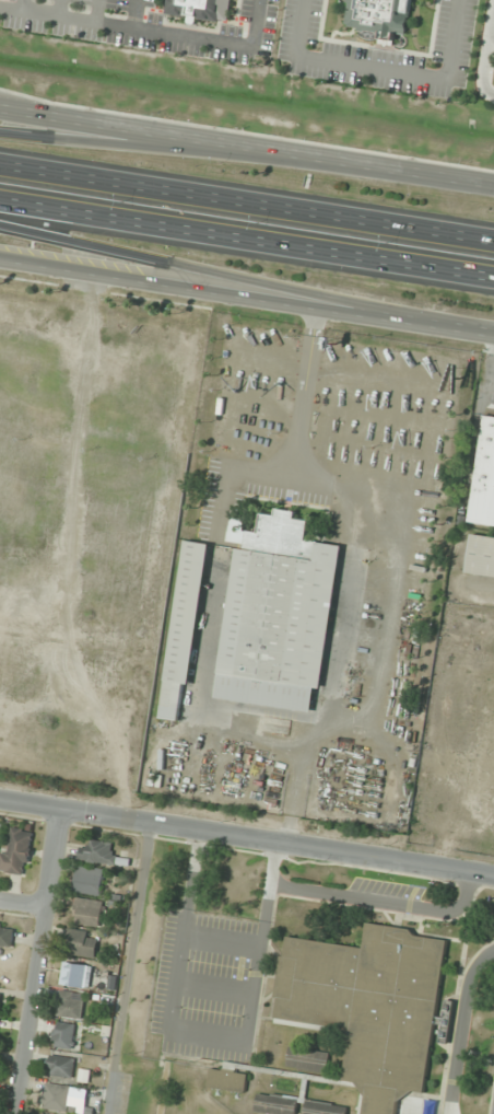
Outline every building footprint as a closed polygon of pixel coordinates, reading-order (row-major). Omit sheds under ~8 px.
[(166,14),(168,0),(232,0),(228,21),(220,20),(219,22),(198,19),(198,18),(188,15),(187,18),(166,14)] [(411,0),(413,0),(412,10),(410,10),(409,18),(408,18),(405,34),(395,33),(393,40),(380,38),(381,34),(377,33),(377,32),(364,30),(363,32),(357,31),(358,27),(345,25),(348,10),(351,10),(351,8),(349,8),(350,2),(346,2),(347,0),(411,0)] [(493,526),(493,417),(484,416),(471,523),(493,526)] [(218,698),(319,712),(342,545),(309,541),(311,521),(297,519),(298,511),(279,509),(278,516),(263,514),(260,533),(249,531),(246,549),(240,548),(218,698)] [(473,535),(468,574),(493,577),(493,537),(473,535)] [(192,686),(212,544),(186,541),(161,718),(180,721),(185,685),(192,686)] [(35,831),(14,828),(11,853),(2,851),(0,868),(0,871),(28,876),(35,831)] [(91,849),(82,848),(81,860),(130,867),(131,858),(113,855),(115,843),(93,840),(91,849)] [(105,869),(78,866),(75,893),(103,895),(105,869)] [(73,923),(102,927),(105,901),(76,898),(73,923)] [(12,947),(15,925),(0,923),(0,945),(12,947)] [(368,926),(366,947),(287,937),(276,1020),(352,1030),(345,1082),(367,1084),(363,1113),(398,1113),(401,1090),(428,1093),(448,936),(368,926)] [(68,953),(96,958),(100,934),(72,929),(68,953)] [(90,988),(94,967),(65,962),(62,984),(90,988)] [(83,1019),(86,996),(61,993),(59,1017),(83,1019)] [(73,1049),(77,1024),(56,1022),(53,1046),(73,1049)] [(288,1066),(328,1074),(332,1054),(292,1046),(288,1066)] [(49,1076),(75,1076),(75,1056),(49,1056),(49,1076)] [(250,1074),(212,1067),(208,1087),(246,1094),(250,1074)] [(68,1112),(72,1086),(44,1081),(40,1107),(68,1112)] [(258,1092),(256,1112),(268,1113),(298,1113),(300,1097),(258,1092)] [(350,1107),(308,1099),(305,1113),(348,1113),(350,1107)]
